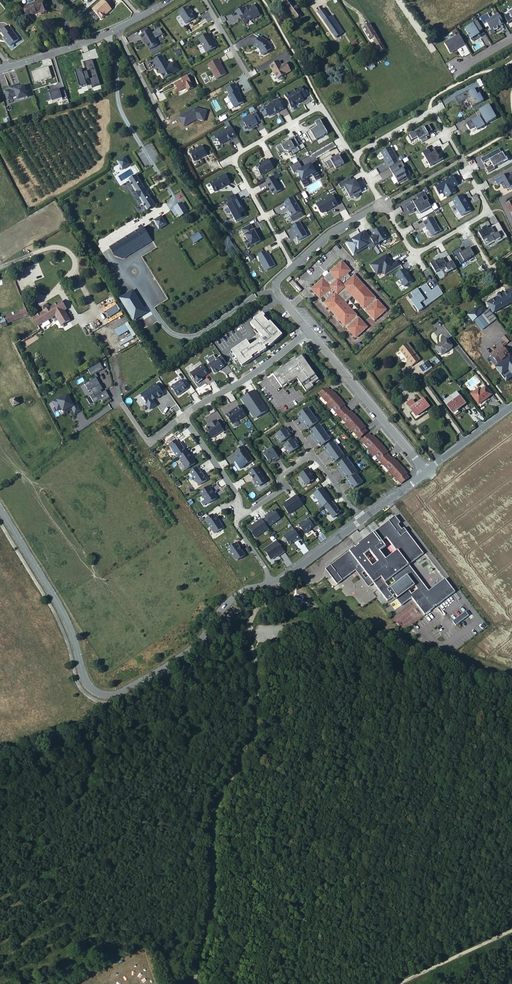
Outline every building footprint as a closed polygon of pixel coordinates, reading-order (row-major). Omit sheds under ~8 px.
[(45,0),(39,0),(24,5),(27,16),(39,11),(40,14),(49,10),(45,0)] [(92,9),(100,18),(104,14),(104,13),(110,7),(103,0),(101,0),(92,9)] [(289,8),(293,5),(290,0),(282,0),(289,8)] [(314,8),(318,13),(323,9),(320,4),(314,8)] [(244,5),(235,10),(236,14),(238,14),(239,16),(238,17),(239,19),(241,19),(243,23),(246,21),(246,20),(251,18),(259,14),(254,5),(249,7),(248,6),(247,6),(245,7),(244,5)] [(295,7),(293,5),(289,8),(297,19),(301,15),(297,9),(299,8),(297,5),(295,7)] [(188,7),(178,13),(185,24),(193,19),(194,18),(190,11),(188,7)] [(326,8),(323,9),(318,13),(324,23),(330,19),(333,17),(326,8)] [(498,15),(485,22),(490,31),(503,24),(498,15)] [(334,25),(330,19),(324,23),(335,39),(341,36),(338,32),(341,30),(337,24),(334,25)] [(477,23),(465,30),(472,42),(481,37),(479,34),(483,32),(477,23)] [(7,25),(0,31),(4,36),(3,37),(4,39),(5,40),(5,41),(9,45),(17,38),(11,31),(12,31),(7,25)] [(369,40),(372,39),(375,36),(369,26),(362,30),(369,40)] [(162,35),(159,30),(151,34),(149,31),(139,37),(141,40),(142,40),(143,43),(144,42),(148,50),(157,45),(154,40),(162,35)] [(198,40),(206,54),(215,48),(207,35),(198,40)] [(385,50),(375,36),(372,39),(380,53),(385,50)] [(459,36),(444,44),(450,55),(457,51),(456,49),(461,47),(461,48),(465,45),(459,36)] [(267,42),(259,37),(254,47),(259,50),(262,56),(267,53),(268,51),(271,50),(267,42)] [(161,57),(153,61),(157,68),(155,69),(157,74),(159,73),(163,79),(172,74),(168,68),(167,66),(165,63),(161,57)] [(207,66),(215,80),(225,75),(223,71),(222,72),(222,71),(222,70),(219,64),(220,64),(217,60),(207,66)] [(269,67),(276,80),(289,72),(285,64),(280,67),(277,62),(269,67)] [(175,64),(168,68),(172,74),(179,71),(175,64)] [(49,68),(32,73),(35,83),(52,78),(49,68)] [(192,89),(186,77),(180,80),(181,81),(173,86),(177,93),(185,89),(187,92),(192,89)] [(27,83),(5,90),(8,101),(17,99),(18,103),(28,100),(27,96),(29,92),(27,83)] [(229,103),(233,108),(242,103),(239,97),(237,93),(238,92),(234,85),(225,90),(229,97),(226,99),(229,103)] [(296,89),(284,96),(291,107),(300,102),(299,101),(302,100),(302,99),(306,97),(300,87),(296,90),(296,89)] [(466,92),(454,98),(458,104),(465,100),(467,104),(469,103),(471,108),(482,101),(479,95),(480,94),(477,88),(469,93),(468,92),(466,93),(466,92)] [(277,100),(263,108),(267,116),(269,117),(274,114),(275,113),(276,112),(276,113),(282,109),(277,100)] [(477,117),(466,124),(469,130),(474,127),(476,131),(484,126),(483,125),(485,124),(486,124),(495,119),(491,110),(492,110),(489,105),(475,113),(477,117)] [(184,115),(178,118),(183,127),(195,120),(202,122),(205,112),(194,109),(186,113),(186,115),(184,115)] [(255,113),(241,121),(246,130),(257,124),(256,123),(259,121),(255,113)] [(314,123),(316,127),(305,133),(311,143),(327,133),(319,120),(314,123)] [(428,125),(411,134),(414,139),(417,138),(418,141),(419,140),(421,143),(427,140),(426,138),(425,137),(428,135),(427,134),(432,131),(428,125)] [(230,127),(213,136),(216,141),(218,141),(220,145),(224,142),(224,141),(226,140),(227,141),(231,139),(235,137),(230,127)] [(299,146),(293,137),(289,140),(289,141),(285,144),(285,143),(280,146),(280,145),(276,148),(279,153),(283,151),(288,152),(291,151),(293,155),(299,151),(296,147),(299,146)] [(144,146),(154,163),(161,159),(151,142),(144,146)] [(201,146),(188,153),(193,162),(202,157),(206,155),(201,146)] [(390,148),(380,153),(387,164),(388,164),(390,167),(397,163),(395,160),(396,159),(390,148)] [(433,148),(422,154),(429,167),(440,161),(433,148)] [(498,149),(480,159),(482,163),(488,160),(492,166),(485,169),(487,173),(494,169),(493,168),(506,161),(502,153),(501,154),(498,149)] [(330,156),(321,161),(323,165),(325,163),(328,169),(333,166),(335,169),(343,164),(338,155),(335,157),(335,158),(332,159),(330,156)] [(131,165),(126,157),(118,162),(123,170),(131,165)] [(264,162),(255,167),(260,176),(272,169),(267,160),(264,162)] [(388,168),(398,184),(403,181),(402,179),(406,177),(401,169),(404,168),(400,161),(388,168)] [(299,180),(303,188),(308,185),(305,179),(311,175),(315,181),(320,178),(316,171),(314,172),(310,164),(302,169),(298,162),(289,167),(293,174),(296,172),(300,179),(299,180)] [(224,174),(209,183),(214,192),(229,183),(224,174)] [(498,180),(500,184),(501,184),(504,190),(511,185),(511,175),(510,176),(508,174),(498,180)] [(156,206),(137,176),(129,181),(147,211),(156,206)] [(452,176),(433,186),(438,195),(443,192),(446,198),(455,193),(452,187),(456,185),(452,176)] [(280,190),(274,180),(273,181),(271,177),(265,181),(267,184),(266,185),(271,194),(273,195),(280,190)] [(349,178),(337,185),(340,189),(343,187),(349,199),(353,197),(353,198),(355,198),(358,197),(358,195),(357,194),(361,192),(354,181),(351,182),(349,178)] [(419,199),(405,208),(411,217),(415,215),(412,210),(415,208),(418,213),(429,206),(426,201),(428,200),(423,192),(417,196),(419,199)] [(233,195),(226,199),(229,205),(226,206),(235,222),(245,217),(241,209),(239,210),(235,201),(236,201),(233,195)] [(470,211),(470,210),(468,206),(467,207),(466,204),(461,195),(452,201),(461,217),(470,211)] [(470,195),(465,198),(468,205),(474,202),(470,195)] [(337,205),(331,196),(315,205),(320,213),(321,214),(325,212),(325,211),(327,210),(337,205)] [(285,207),(291,217),(300,212),(291,197),(284,202),(286,206),(285,207)] [(183,203),(175,208),(179,214),(180,216),(188,211),(183,203)] [(418,213),(417,211),(416,211),(418,215),(430,208),(429,206),(418,213)] [(167,225),(162,216),(154,221),(159,229),(167,225)] [(432,218),(423,223),(427,231),(428,231),(431,236),(440,232),(432,218)] [(291,231),(297,241),(306,236),(298,223),(291,227),(293,231),(291,231)] [(481,231),(477,233),(484,246),(493,241),(494,242),(500,238),(499,237),(504,234),(497,223),(490,227),(491,229),(488,230),(486,227),(481,230),(481,231)] [(249,225),(241,230),(247,241),(244,243),(247,248),(259,242),(252,231),(249,225)] [(110,248),(115,256),(124,259),(128,256),(125,251),(148,236),(143,228),(110,248)] [(380,228),(371,233),(372,235),(373,234),(373,236),(369,238),(374,246),(374,247),(378,244),(385,239),(386,237),(380,228)] [(360,236),(346,244),(352,254),(371,242),(374,247),(374,246),(369,238),(365,231),(359,234),(360,236)] [(199,232),(190,238),(194,244),(202,238),(199,232)] [(506,238),(504,234),(499,237),(500,238),(494,242),(495,245),(502,241),(501,241),(506,238)] [(125,251),(128,256),(151,242),(148,236),(125,251)] [(371,242),(352,254),(353,255),(367,247),(369,250),(374,247),(371,242)] [(459,248),(451,253),(453,258),(455,257),(460,265),(464,262),(463,261),(473,255),(469,248),(462,252),(459,248)] [(258,260),(264,271),(274,266),(267,255),(266,255),(264,252),(257,256),(259,260),(258,260)] [(390,266),(389,265),(391,264),(388,260),(389,259),(386,255),(370,265),(374,272),(378,269),(380,273),(382,272),(385,276),(400,266),(397,261),(392,264),(391,265),(392,265),(390,266)] [(451,269),(452,270),(452,271),(456,269),(448,256),(440,261),(439,260),(434,263),(434,261),(429,264),(435,273),(439,271),(441,271),(445,269),(446,271),(451,269)] [(324,278),(311,290),(319,299),(320,299),(323,297),(326,301),(324,304),(355,338),(367,327),(345,303),(352,297),(374,320),(386,309),(354,275),(351,278),(347,274),(350,271),(341,261),(328,274),(324,278)] [(15,263),(0,270),(0,279),(12,274),(18,270),(17,268),(16,265),(15,263)] [(408,277),(408,276),(404,269),(395,275),(403,287),(411,282),(411,280),(410,278),(409,279),(408,277)] [(74,280),(70,282),(72,286),(74,290),(78,287),(74,280)] [(293,281),(290,283),(298,293),(301,290),(293,281)] [(418,312),(442,295),(437,286),(431,291),(428,293),(426,291),(429,289),(426,284),(410,294),(414,298),(410,301),(414,306),(412,307),(415,311),(416,310),(418,312)] [(498,296),(494,290),(478,301),(482,307),(498,296)] [(506,300),(495,305),(496,306),(499,311),(511,305),(511,290),(503,294),(506,300)] [(133,291),(121,298),(134,320),(146,313),(133,291)] [(44,312),(32,319),(37,327),(39,326),(41,330),(47,326),(45,323),(55,317),(63,312),(66,311),(65,308),(61,302),(49,309),(44,312)] [(22,319),(29,316),(26,309),(0,320),(0,323),(2,329),(8,326),(7,325),(15,322),(22,319)] [(495,316),(489,309),(475,320),(482,329),(496,318),(495,316)] [(63,312),(55,317),(59,325),(61,328),(69,323),(63,312)] [(266,317),(263,314),(254,320),(255,322),(250,325),(263,338),(232,360),(236,365),(239,363),(242,367),(267,350),(265,348),(269,345),(271,347),(283,336),(271,323),(269,324),(264,318),(266,317)] [(502,345),(504,346),(504,347),(511,342),(506,336),(503,339),(505,342),(502,345)] [(446,339),(434,347),(440,355),(452,347),(446,339)] [(492,356),(495,353),(485,340),(482,342),(477,346),(480,350),(484,347),(492,356)] [(235,358),(250,347),(247,342),(231,352),(235,358)] [(420,359),(408,343),(400,349),(412,365),(420,359)] [(504,347),(504,346),(495,353),(492,356),(490,358),(496,367),(511,355),(504,347)] [(295,359),(273,374),(282,387),(288,383),(289,384),(297,378),(307,392),(314,386),(313,384),(319,380),(302,356),(295,360),(295,359)] [(221,357),(209,365),(214,374),(224,367),(223,366),(226,364),(221,357)] [(423,373),(432,367),(426,360),(418,366),(423,373)] [(203,366),(190,374),(196,383),(201,379),(208,374),(203,366)] [(206,384),(213,381),(210,375),(203,379),(206,384)] [(181,381),(171,388),(177,397),(187,390),(181,381)] [(157,400),(163,395),(156,384),(149,389),(150,389),(141,395),(147,404),(146,405),(150,410),(156,406),(153,401),(153,400),(156,398),(156,399),(157,400)] [(327,388),(320,392),(324,396),(323,397),(329,404),(337,397),(331,390),(330,391),(327,388)] [(492,396),(486,388),(473,398),(480,406),(492,396)] [(479,390),(471,396),(473,398),(481,392),(479,390)] [(255,391),(250,394),(256,403),(261,400),(255,391)] [(268,411),(261,400),(256,403),(250,394),(241,400),(253,417),(261,411),(263,414),(268,411)] [(80,411),(77,403),(72,405),(69,396),(56,400),(62,415),(74,410),(75,413),(80,411)] [(345,405),(337,397),(329,404),(328,405),(331,409),(332,408),(337,413),(338,412),(340,415),(346,409),(344,406),(345,405)] [(444,403),(447,408),(454,402),(451,398),(444,403)] [(454,402),(447,408),(453,415),(466,406),(460,398),(456,401),(454,402)] [(19,405),(16,399),(11,402),(13,408),(19,405)] [(423,399),(415,404),(410,408),(416,416),(429,406),(423,399)] [(407,404),(410,408),(415,404),(412,400),(407,404)] [(233,412),(227,416),(232,425),(239,420),(239,421),(246,416),(240,407),(233,412)] [(314,415),(309,408),(299,415),(301,417),(302,419),(301,420),(303,423),(314,415)] [(349,412),(346,409),(340,415),(343,418),(342,419),(346,423),(345,424),(348,428),(358,420),(350,411),(349,412)] [(261,411),(253,417),(255,420),(263,414),(261,411)] [(207,422),(219,418),(217,412),(205,416),(207,422)] [(314,415),(303,423),(305,426),(306,425),(309,429),(319,422),(314,415)] [(365,428),(358,420),(348,428),(351,432),(353,431),(357,436),(358,435),(361,438),(367,432),(364,429),(365,428)] [(223,431),(217,421),(210,425),(211,426),(205,430),(211,439),(223,431)] [(321,425),(311,432),(313,435),(314,436),(313,437),(315,440),(326,433),(321,425)] [(287,427),(276,435),(281,442),(291,435),(288,431),(289,430),(287,427)] [(326,433),(315,440),(317,443),(318,442),(321,447),(331,440),(326,433)] [(372,438),(369,435),(363,440),(366,443),(365,444),(369,449),(368,450),(371,454),(381,445),(373,437),(372,438)] [(295,438),(284,446),(289,454),(299,447),(297,444),(296,442),(297,441),(295,438)] [(176,441),(169,445),(177,458),(179,458),(186,453),(180,443),(178,444),(176,441)] [(340,449),(335,442),(325,449),(327,451),(328,453),(326,454),(329,457),(340,449)] [(388,454),(381,445),(371,454),(374,457),(376,456),(380,461),(381,460),(384,463),(390,458),(387,455),(388,454)] [(252,461),(243,447),(235,452),(238,456),(236,457),(240,463),(241,463),(243,466),(245,466),(252,461)] [(275,459),(276,460),(279,458),(272,447),(263,453),(270,462),(275,459)] [(340,449),(329,457),(331,460),(332,459),(333,460),(335,463),(345,456),(340,449)] [(179,458),(186,470),(195,464),(192,459),(192,458),(187,452),(186,453),(179,458)] [(353,466),(348,458),(338,465),(341,469),(340,470),(342,473),(353,466)] [(393,460),(390,458),(384,463),(386,466),(385,467),(390,472),(388,473),(392,477),(393,475),(401,468),(394,459),(393,460)] [(353,466),(342,473),(344,476),(345,475),(347,477),(348,480),(358,473),(353,466)] [(190,473),(199,486),(206,481),(200,472),(197,468),(190,473)] [(267,482),(257,468),(248,474),(253,481),(254,481),(255,483),(257,487),(259,487),(267,482)] [(407,475),(401,468),(393,475),(399,482),(400,482),(403,484),(409,479),(406,476),(407,475)] [(308,470),(299,476),(306,486),(313,481),(314,479),(310,474),(311,473),(308,470)] [(354,489),(364,482),(358,474),(347,482),(349,485),(350,484),(354,489)] [(200,493),(208,505),(216,499),(216,498),(209,487),(200,493)] [(322,489),(313,495),(323,508),(324,507),(331,502),(328,497),(327,497),(325,494),(325,493),(322,489)] [(296,496),(282,506),(289,515),(303,505),(296,496)] [(324,507),(333,519),(340,514),(334,505),(333,505),(331,502),(324,507)] [(280,520),(274,511),(264,517),(265,518),(262,521),(267,528),(280,520)] [(214,518),(212,515),(205,520),(214,535),(222,530),(222,528),(218,522),(219,522),(216,518),(214,518)] [(435,607),(443,601),(437,592),(432,596),(428,591),(408,565),(423,554),(403,528),(401,530),(398,525),(400,524),(395,517),(379,529),(383,535),(375,541),(370,535),(363,540),(368,546),(359,553),(354,547),(325,570),(328,567),(332,573),(330,575),(332,577),(331,577),(336,585),(355,571),(357,569),(356,568),(359,566),(364,572),(368,577),(373,584),(386,602),(393,597),(400,606),(411,598),(424,616),(434,608),(433,607),(435,606),(435,607)] [(303,522),(298,525),(305,535),(309,532),(309,531),(313,528),(313,527),(317,525),(311,518),(304,523),(303,522)] [(248,529),(255,539),(268,530),(267,528),(262,521),(261,520),(254,525),(252,527),(252,526),(248,529)] [(379,529),(370,535),(375,541),(383,535),(379,529)] [(294,530),(283,537),(289,546),(296,541),(297,542),(300,540),(294,530)] [(368,546),(363,540),(357,545),(358,546),(355,548),(359,553),(368,546)] [(277,542),(264,551),(271,561),(276,557),(280,554),(281,555),(284,553),(277,542)] [(245,556),(236,544),(227,550),(235,561),(237,561),(245,556)] [(364,572),(359,566),(356,568),(357,569),(355,571),(368,588),(373,584),(368,577),(365,579),(361,574),(364,572)] [(444,579),(428,591),(432,596),(437,592),(443,601),(445,599),(439,591),(448,584),(444,579)] [(448,584),(439,591),(445,599),(454,592),(448,584)] [(468,616),(465,612),(452,622),(455,626),(468,616)]
